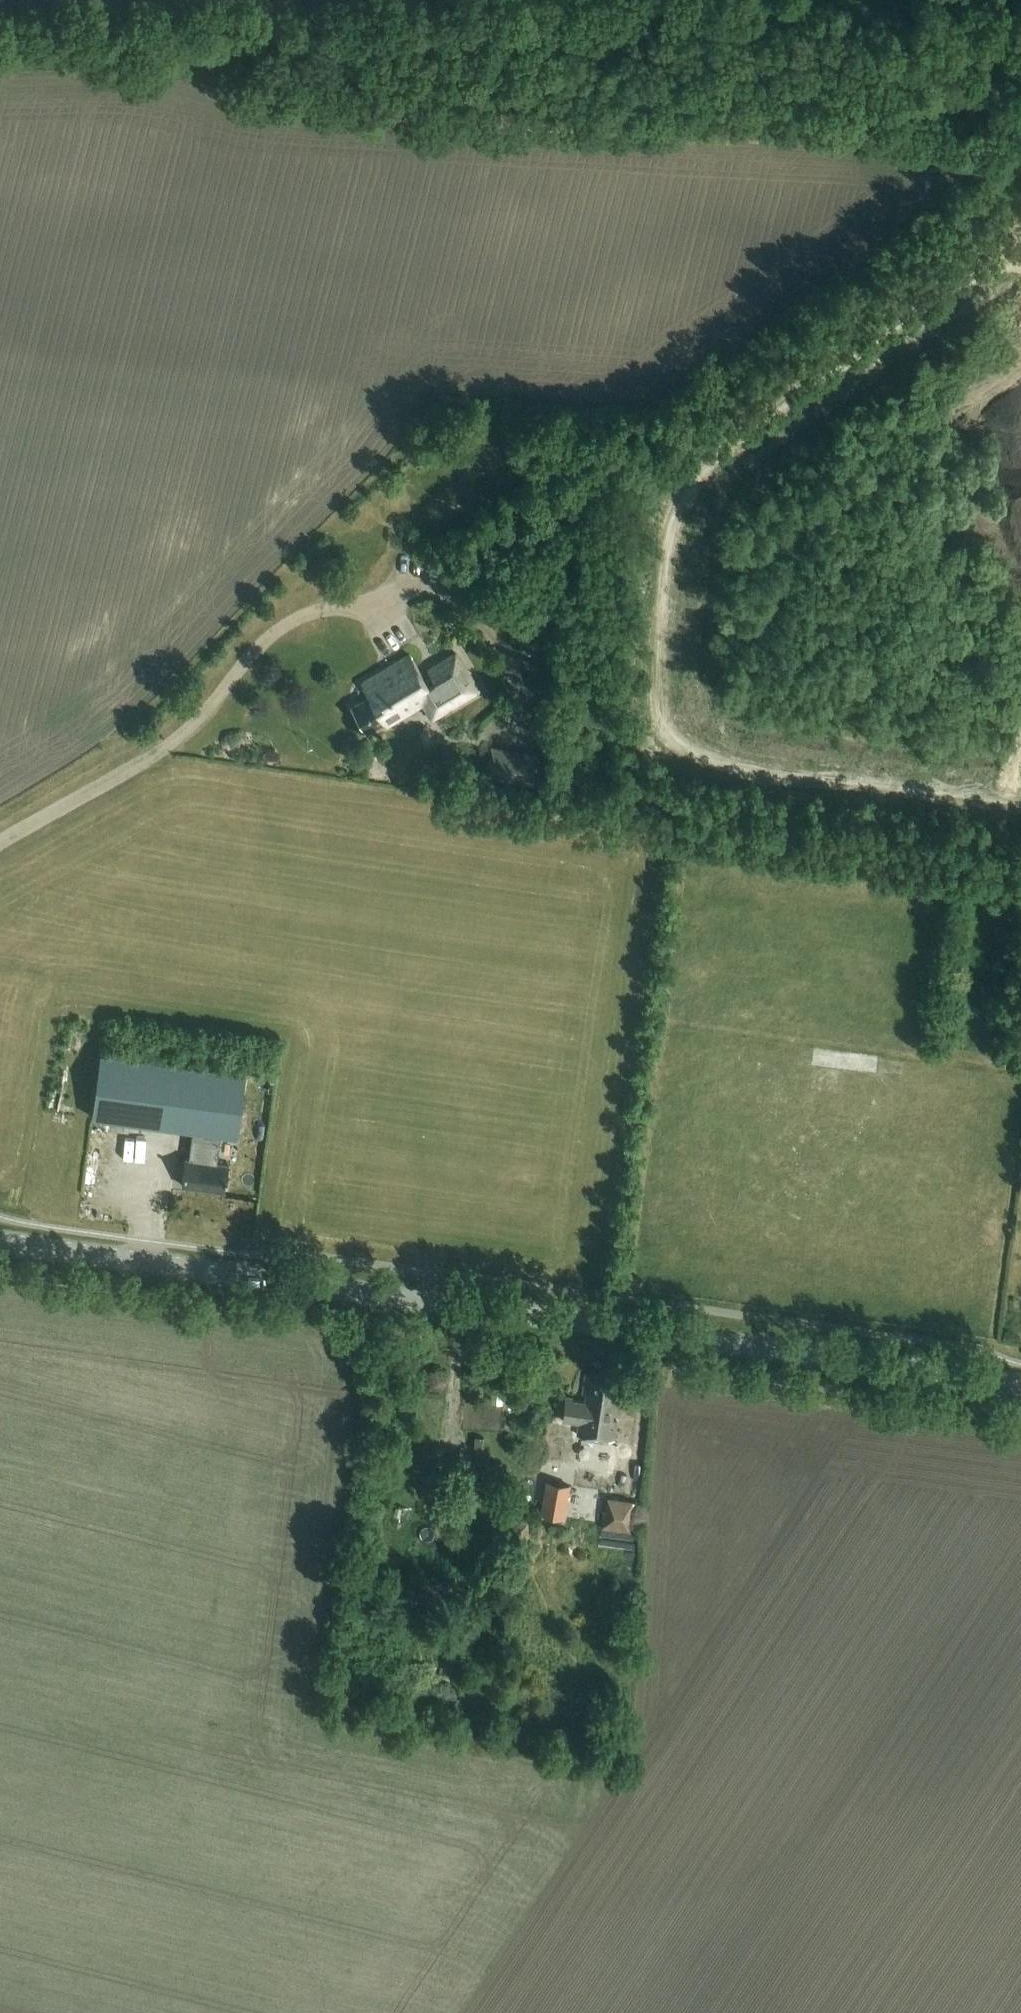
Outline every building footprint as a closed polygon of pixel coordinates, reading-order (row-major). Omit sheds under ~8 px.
[(370,697),(352,707),(367,732),(384,722),(387,725),(424,702),(433,716),(476,690),(456,655),(429,671),(435,682),(428,686),(410,655),(362,684),(370,697)] [(539,755),(491,747),(486,777),(534,785),(539,755)] [(101,1055),(93,1118),(236,1137),(245,1073),(101,1055)] [(229,1165),(186,1159),(182,1186),(225,1192),(229,1165)] [(573,1399),(566,1398),(563,1422),(579,1424),(578,1436),(614,1441),(616,1421),(611,1420),(617,1379),(586,1375),(584,1395),(586,1395),(585,1403),(572,1402),(573,1399)] [(475,1438),(474,1450),(482,1450),(483,1450),(484,1439),(475,1438)] [(546,1482),(540,1514),(563,1518),(569,1486),(546,1482)] [(632,1503),(608,1500),(605,1525),(629,1528),(632,1503)]
